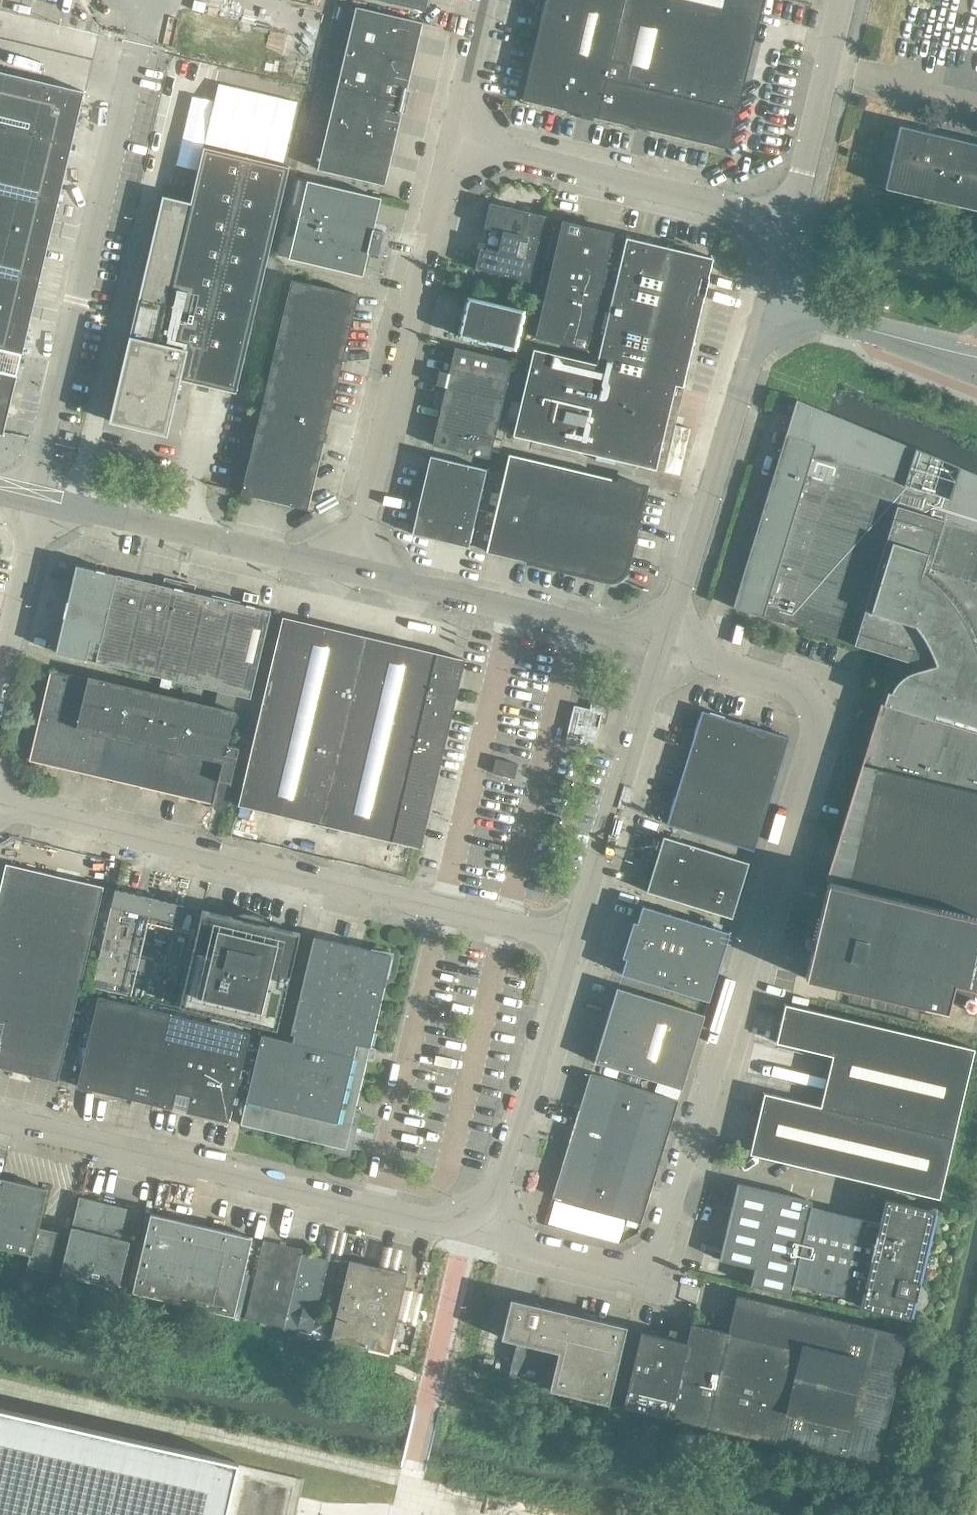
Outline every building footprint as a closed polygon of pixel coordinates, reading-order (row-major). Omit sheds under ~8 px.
[(425,10),(426,4),(429,5),(430,0),(381,0),(425,10)] [(522,99),(729,148),(730,143),(748,147),(760,95),(742,91),(763,0),(545,0),(522,99)] [(400,116),(407,87),(405,87),(409,73),(410,73),(416,50),(414,49),(418,36),(419,36),(422,22),(356,7),(330,114),(317,167),(384,184),(387,168),(386,168),(389,154),(391,154),(396,130),(395,130),(399,116),(400,116)] [(3,434),(84,91),(0,71),(0,433),(3,434)] [(900,126),(885,188),(976,209),(976,144),(900,126)] [(235,392),(289,167),(203,147),(190,202),(162,195),(115,394),(109,421),(167,435),(180,379),(235,392)] [(289,258),(363,275),(368,252),(378,255),(383,231),(374,228),(381,197),(307,180),(289,258)] [(531,281),(546,216),(490,203),(484,227),(485,227),(484,231),(485,231),(482,245),(481,245),(475,268),(531,281)] [(586,348),(613,232),(601,229),(600,230),(588,227),(589,226),(562,220),(535,336),(586,348)] [(691,346),(693,340),(711,262),(712,258),(626,237),(624,245),(596,363),(533,348),(513,435),(647,467),(647,468),(655,471),(665,429),(679,365),(691,346)] [(291,279),(245,475),(241,493),(307,508),(326,426),(325,425),(329,410),(330,410),(334,393),(333,393),(337,377),(338,377),(357,294),(291,279)] [(468,296),(464,312),(458,335),(515,348),(524,310),(468,296)] [(512,360),(456,347),(450,373),(440,370),(437,384),(446,386),(437,425),(438,425),(435,441),(434,440),(433,444),(489,457),(512,360)] [(796,399),(732,607),(803,628),(912,662),(910,671),(898,679),(889,691),(887,690),(883,703),(885,704),(882,713),(878,712),(879,711),(877,711),(875,717),(877,718),(877,717),(878,717),(864,761),(863,761),(863,760),(862,760),(860,766),(861,767),(862,766),(863,766),(849,810),(848,810),(848,809),(847,809),(839,834),(839,836),(841,837),(827,882),(976,916),(976,474),(796,399)] [(637,518),(645,486),(619,480),(619,479),(618,479),(618,481),(611,479),(611,478),(508,454),(486,550),(528,561),(528,560),(587,574),(606,579),(626,567),(634,532),(636,533),(639,521),(637,520),(637,518)] [(468,547),(486,470),(487,469),(430,455),(429,460),(430,461),(427,471),(424,481),(419,480),(417,488),(422,489),(420,498),(412,533),(468,547)] [(194,593),(196,585),(164,577),(163,585),(154,583),(154,584),(139,580),(140,580),(104,571),(105,571),(105,570),(104,569),(104,568),(103,567),(101,566),(100,566),(98,567),(97,568),(96,568),(96,569),(76,565),(56,652),(250,698),(270,612),(258,609),(258,608),(250,606),(250,607),(235,603),(235,602),(194,593)] [(288,816),(346,830),(348,830),(349,829),(364,832),(364,834),(420,847),(465,660),(409,647),(408,648),(392,644),(392,643),(332,628),(331,630),(315,626),(315,624),(283,617),(238,804),(270,812),(270,810),(288,814),(288,816)] [(224,806),(225,806),(230,786),(229,786),(230,784),(239,747),(226,744),(228,735),(229,736),(229,734),(228,734),(233,714),(234,714),(234,713),(233,712),(233,713),(217,709),(216,708),(216,709),(198,705),(198,704),(197,704),(197,705),(180,701),(180,700),(179,700),(179,701),(162,697),(162,696),(161,696),(144,692),(144,691),(143,691),(143,692),(126,688),(126,687),(125,687),(125,688),(107,684),(108,683),(107,683),(106,683),(87,679),(87,678),(50,669),(50,670),(52,671),(44,703),(47,704),(45,714),(41,714),(30,759),(71,768),(72,767),(85,770),(85,772),(126,781),(126,780),(140,783),(139,784),(180,794),(181,793),(194,796),(194,797),(213,802),(212,803),(214,803),(214,802),(224,804),(224,806)] [(599,722),(605,723),(609,707),(591,703),(590,709),(574,705),(566,740),(593,747),(599,722)] [(667,824),(753,851),(788,737),(702,710),(689,751),(691,751),(686,767),(685,766),(672,806),(673,806),(669,822),(668,821),(667,824)] [(496,759),(492,773),(515,778),(518,764),(496,759)] [(627,819),(612,866),(642,875),(657,829),(627,819)] [(749,863),(663,836),(650,879),(651,879),(647,890),(646,890),(646,891),(731,918),(749,863)] [(1,881),(0,887),(0,1067),(57,1080),(93,926),(103,886),(76,880),(76,881),(56,877),(56,875),(5,863),(1,881)] [(976,987),(976,916),(827,882),(827,883),(805,977),(947,1011),(949,1000),(964,1004),(963,1005),(966,1010),(972,1012),(976,1009),(976,999),(976,996),(975,996),(976,987)] [(130,975),(141,927),(140,927),(143,917),(144,917),(144,914),(179,922),(183,905),(182,905),(183,904),(181,904),(166,901),(166,900),(165,900),(149,897),(149,896),(149,897),(134,893),(134,892),(133,892),(133,893),(117,889),(116,888),(116,889),(115,889),(94,979),(127,987),(128,982),(129,975),(130,975)] [(621,973),(706,999),(709,1000),(730,931),(642,904),(631,940),(632,941),(627,956),(626,956),(621,973)] [(300,932),(292,930),(201,910),(178,1006),(277,1029),(300,932)] [(240,1124),(324,1144),(345,1149),(369,1047),(392,954),(328,939),(328,940),(315,937),(316,936),(314,936),(290,1033),(294,1034),(292,1042),(261,1035),(240,1124)] [(704,1014),(617,987),(616,990),(617,990),(613,1003),(612,1003),(594,1061),(682,1088),(704,1014)] [(249,1032),(135,1005),(98,996),(77,1086),(94,1090),(94,1089),(111,1093),(111,1094),(133,1099),(133,1098),(152,1102),(151,1103),(228,1122),(241,1067),(240,1067),(244,1052),(245,1052),(249,1032)] [(953,1137),(974,1048),(785,1004),(776,1042),(832,1055),(830,1062),(831,1062),(829,1074),(827,1074),(827,1076),(828,1077),(825,1089),(824,1089),(823,1092),(824,1092),(821,1105),(820,1104),(820,1106),(953,1137)] [(580,1106),(579,1109),(597,1114),(667,1136),(678,1100),(590,1073),(584,1094),(585,1094),(581,1106),(580,1106)] [(953,1137),(820,1106),(764,1093),(758,1115),(760,1116),(756,1130),(755,1130),(754,1135),(755,1135),(752,1150),(750,1150),(749,1153),(938,1198),(953,1137)] [(667,1136),(597,1114),(579,1109),(579,1111),(580,1111),(576,1123),(575,1123),(573,1128),(575,1129),(571,1141),(569,1141),(569,1143),(657,1170),(667,1136)] [(641,1223),(657,1170),(569,1143),(552,1196),(641,1223)] [(40,1215),(46,1189),(16,1181),(16,1183),(2,1179),(2,1178),(1,1178),(0,1181),(0,1246),(30,1253),(27,1266),(50,1271),(59,1232),(57,1231),(57,1232),(42,1229),(42,1228),(37,1227),(40,1215)] [(859,1306),(860,1306),(908,1317),(909,1317),(914,1299),(914,1298),(915,1298),(919,1282),(918,1281),(934,1210),(885,1199),(884,1205),(878,1203),(875,1217),(881,1218),(878,1229),(809,1212),(812,1201),(737,1183),(726,1230),(727,1230),(725,1242),(723,1242),(719,1259),(754,1268),(753,1270),(754,1270),(751,1284),(750,1284),(749,1285),(789,1295),(793,1277),(861,1294),(859,1305),(859,1306)] [(118,1287),(136,1210),(96,1200),(95,1200),(94,1201),(80,1198),(81,1196),(80,1196),(79,1196),(60,1274),(118,1287)] [(132,1291),(233,1315),(252,1237),(205,1226),(205,1227),(191,1224),(192,1223),(191,1223),(191,1224),(177,1221),(177,1219),(150,1213),(132,1291)] [(263,1240),(245,1318),(297,1330),(298,1326),(310,1319),(314,1320),(328,1259),(301,1253),(302,1249),(279,1244),(279,1245),(266,1242),(267,1241),(263,1240)] [(341,1259),(329,1308),(324,1332),(331,1338),(408,1356),(416,1325),(396,1320),(407,1274),(394,1271),(394,1272),(379,1269),(379,1268),(378,1267),(378,1269),(362,1265),(363,1264),(341,1259)] [(728,1332),(715,1329),(710,1353),(693,1424),(875,1467),(906,1335),(737,1295),(734,1304),(731,1304),(730,1304),(730,1305),(728,1312),(728,1313),(729,1314),(732,1314),(728,1332)] [(624,1326),(608,1322),(607,1322),(607,1321),(510,1298),(501,1337),(558,1351),(549,1388),(608,1402),(626,1326),(625,1325),(624,1326)] [(622,1407),(693,1424),(710,1353),(715,1329),(691,1323),(686,1342),(685,1342),(685,1343),(670,1339),(670,1338),(641,1331),(622,1407)] [(299,1497),(300,1495),(304,1478),(165,1447),(89,1429),(0,1409),(0,1514),(295,1514),(299,1497)]
